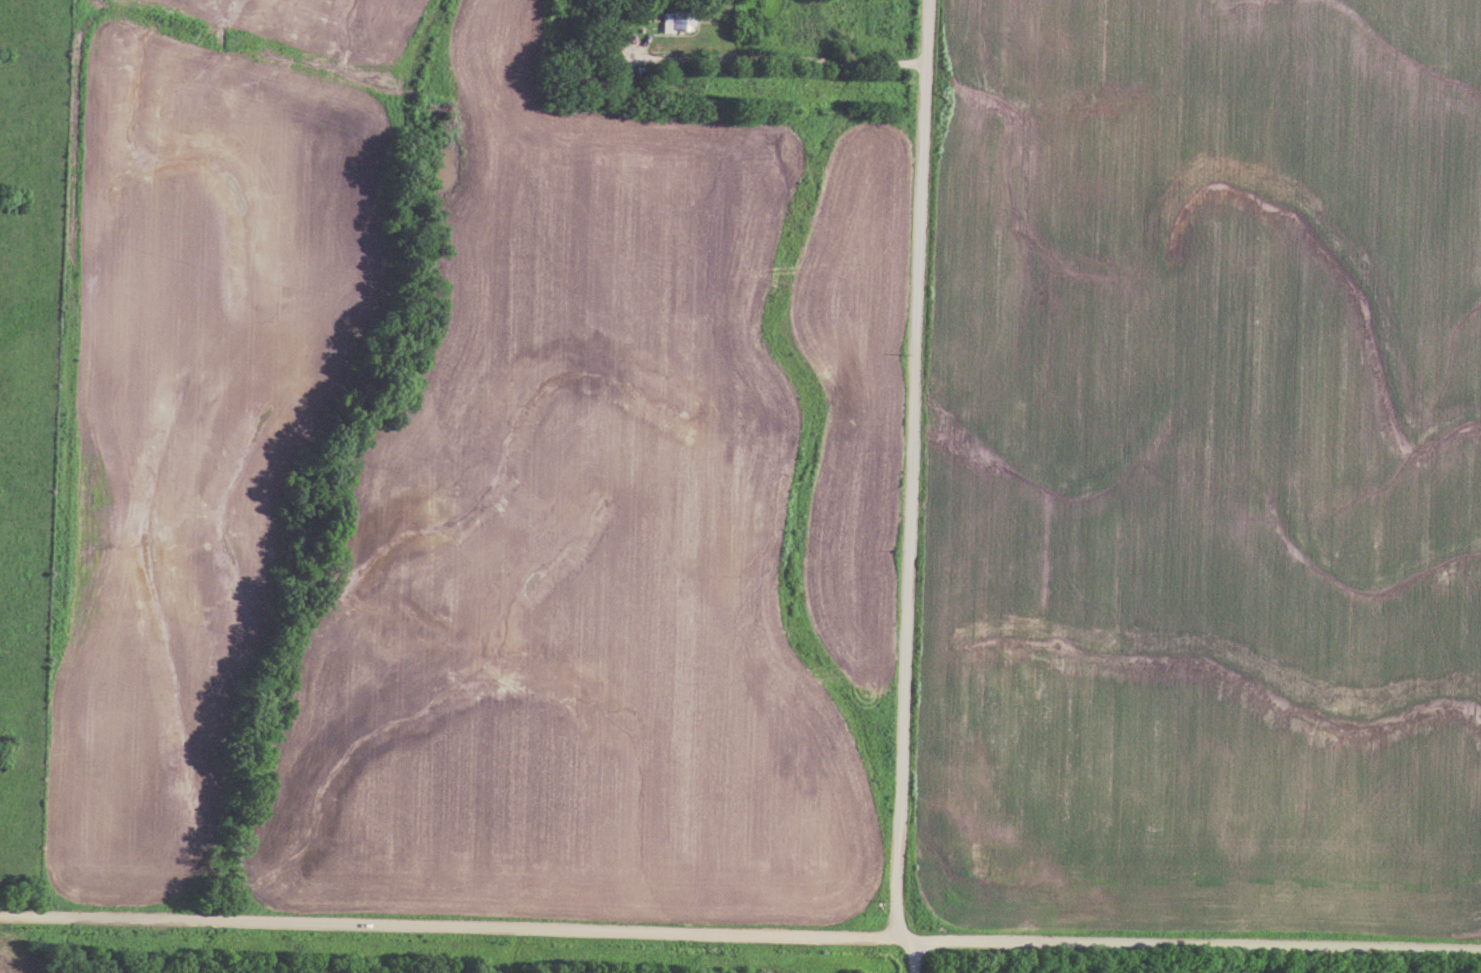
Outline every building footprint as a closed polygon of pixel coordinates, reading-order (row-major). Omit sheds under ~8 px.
[(659,32),(688,32),(688,8),(659,8),(659,32)]
